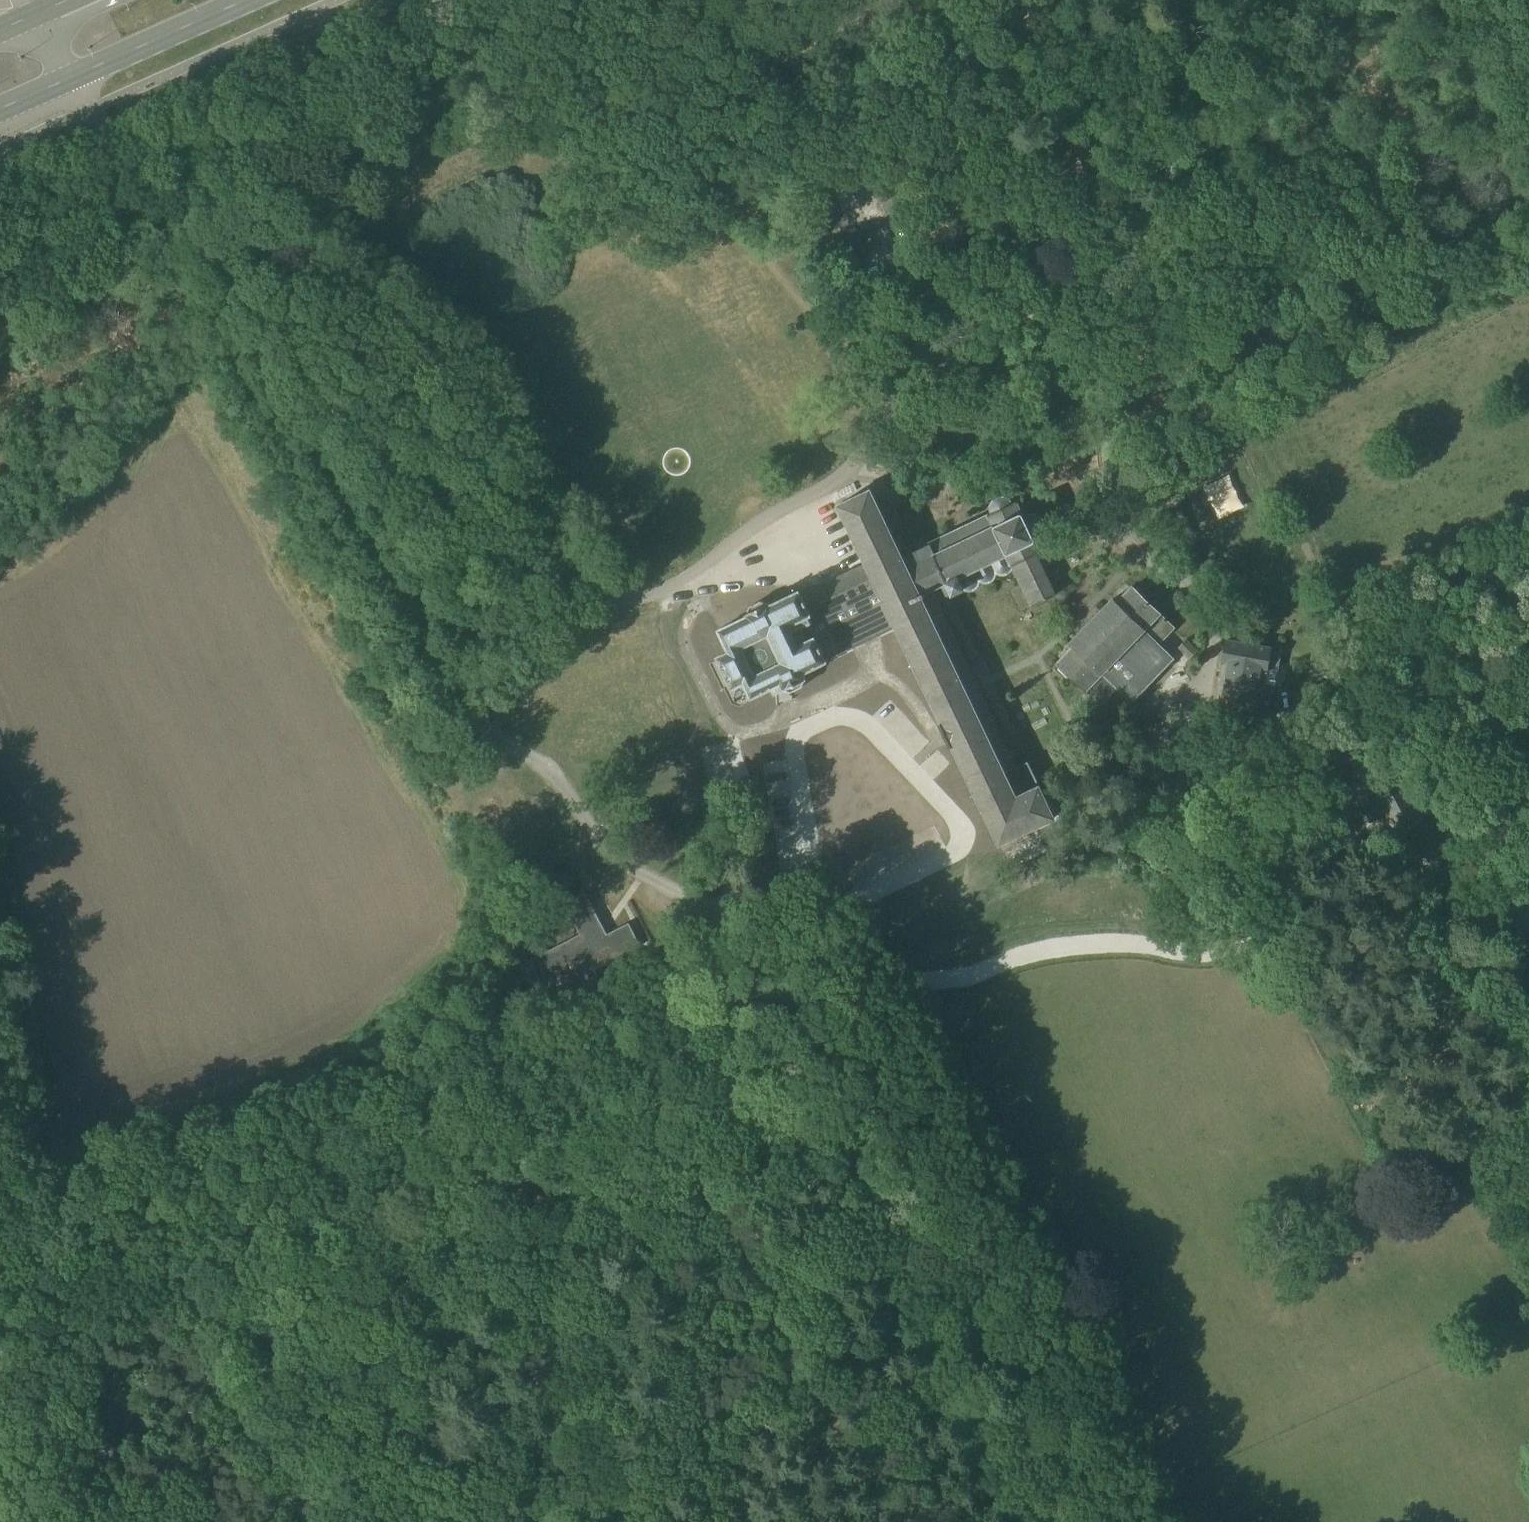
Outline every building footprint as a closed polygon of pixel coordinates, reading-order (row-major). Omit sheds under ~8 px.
[(1183,554),(1195,550),(1167,466),(1155,470),(1183,554)] [(905,560),(872,492),(840,507),(868,567),(803,598),(801,593),(772,607),(771,605),(764,602),(752,608),(750,616),(750,617),(721,631),(732,653),(720,658),(735,689),(747,684),(754,699),(783,685),(786,691),(794,694),(805,688),(808,680),(805,675),(828,663),(828,662),(898,628),(942,725),(940,726),(950,748),(952,747),(999,846),(1054,819),(1027,763),(1015,769),(935,604),(964,590),(969,591),(974,590),(978,587),(980,583),(981,582),(986,584),(990,583),(994,580),(996,575),(998,574),(1002,576),(1007,575),(1010,573),(1012,569),(1016,567),(1035,606),(1057,595),(1045,569),(1050,567),(1038,541),(1042,537),(1045,532),(1045,526),(1042,521),(1038,517),(1032,516),(1026,517),(1019,503),(1015,505),(1011,501),(1005,499),(1000,500),(995,504),(993,509),(994,515),(930,546),(931,548),(905,560)] [(1135,590),(1132,587),(1118,602),(1113,598),(1069,643),(1073,647),(1059,662),(1062,665),(1059,668),(1067,676),(1070,673),(1086,689),(1086,688),(1101,702),(1116,687),(1131,701),(1173,658),(1158,644),(1174,627),(1143,598),(1146,595),(1138,587),(1135,590)] [(1177,649),(1188,660),(1198,650),(1187,639),(1177,649)] [(1278,668),(1281,651),(1270,649),(1270,648),(1227,640),(1223,664),(1217,699),(1259,707),(1260,707),(1270,709),(1273,693),(1275,685),(1264,683),(1267,666),(1278,668)] [(1453,876),(1405,783),(1368,802),(1375,815),(1383,811),(1424,891),(1453,876)] [(603,938),(598,928),(602,926),(585,893),(565,903),(582,935),(556,948),(531,962),(544,988),(564,978),(577,1003),(604,989),(594,970),(640,946),(629,924),(603,938)]
